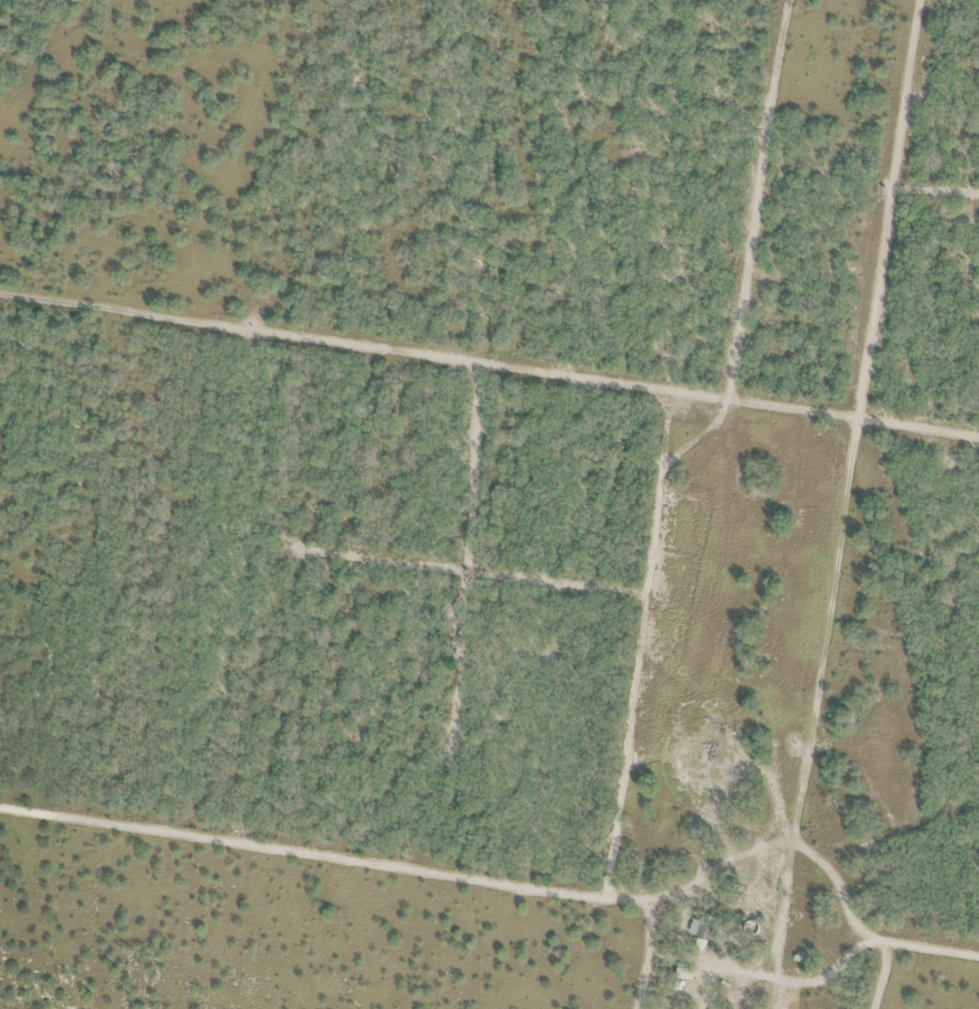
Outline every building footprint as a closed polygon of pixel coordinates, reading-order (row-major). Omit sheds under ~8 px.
[(719,942),(723,927),(693,919),(689,934),(719,942)] [(693,979),(694,969),(675,969),(675,979),(693,979)]
